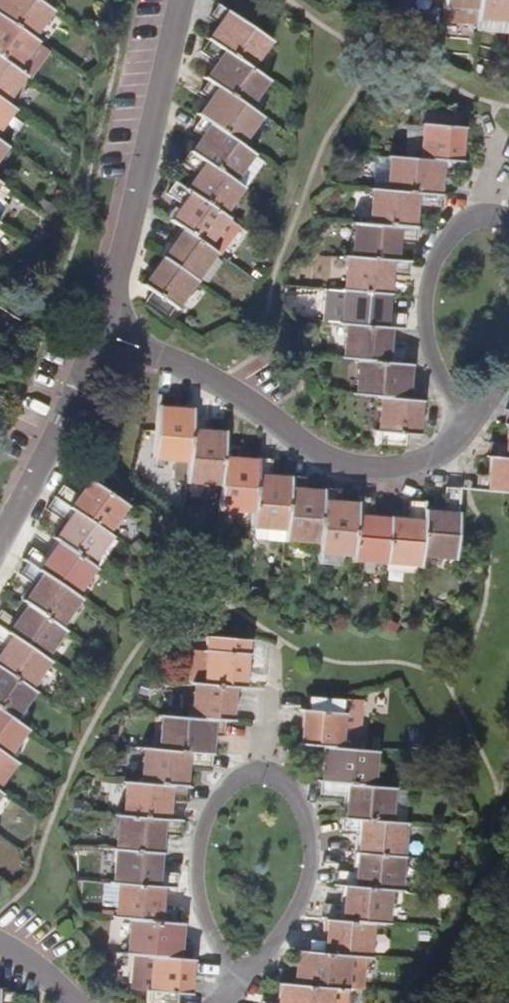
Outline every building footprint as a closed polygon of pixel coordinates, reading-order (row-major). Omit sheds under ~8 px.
[(31,36),(50,9),(41,3),(37,0),(0,0),(0,14),(31,36)] [(508,19),(508,0),(478,0),(478,6),(477,16),(508,19)] [(221,23),(210,40),(250,67),(269,39),(258,30),(219,4),(210,16),(221,23)] [(35,40),(31,36),(0,14),(0,57),(15,68),(35,40)] [(247,106),(266,78),(250,67),(210,40),(209,39),(201,50),(218,63),(207,79),(208,79),(247,106)] [(4,101),(23,73),(15,68),(0,57),(0,99),(4,101)] [(240,143),(259,115),(247,106),(208,79),(201,91),(211,98),(200,116),(201,116),(240,143)] [(386,98),(394,87),(383,80),(375,90),(386,98)] [(12,107),(4,101),(0,99),(0,124),(12,107)] [(458,160),(461,110),(433,108),(422,107),(421,122),(423,122),(421,157),(433,158),(453,160),(458,160)] [(232,180),(252,152),(240,143),(201,116),(193,128),(203,136),(192,153),(232,180)] [(222,214),(240,186),(232,180),(192,153),(190,151),(183,161),(199,173),(188,190),(222,214)] [(391,155),(389,189),(437,193),(439,175),(433,174),(433,158),(421,157),(391,155)] [(433,174),(439,175),(452,175),(453,160),(433,158),(433,174)] [(206,245),(226,216),(222,214),(188,190),(174,181),(167,193),(183,205),(172,222),(183,229),(206,245)] [(8,188),(0,183),(0,219),(9,206),(1,200),(8,188)] [(373,188),(370,223),(412,226),(414,206),(439,208),(440,193),(437,193),(389,189),(373,188)] [(356,221),(353,256),(395,259),(396,240),(416,241),(417,226),(412,226),(370,223),(356,221)] [(206,286),(225,258),(206,245),(183,229),(164,257),(195,278),(206,286)] [(403,275),(404,260),(395,259),(353,256),(347,256),(345,289),(387,292),(388,274),(403,275)] [(167,319),(195,278),(164,257),(144,286),(151,292),(144,303),(167,319)] [(386,313),(387,292),(345,289),(342,323),(348,324),(389,327),(404,328),(405,314),(386,313)] [(348,324),(346,358),(360,360),(406,363),(407,348),(388,346),(389,327),(348,324)] [(407,385),(409,363),(406,363),(360,360),(357,395),(383,397),(419,399),(420,386),(407,385)] [(173,481),(186,482),(187,479),(192,420),(192,411),(173,409),(173,397),(159,396),(155,441),(155,456),(175,458),(173,481)] [(383,397),(379,445),(405,447),(406,446),(407,434),(417,435),(419,399),(383,397)] [(206,480),(220,482),(223,447),(224,434),(205,432),(205,421),(192,420),(187,479),(206,480)] [(507,458),(508,444),(490,442),(489,457),(492,457),(507,458)] [(218,507),(253,509),(257,460),(236,459),(237,448),(223,447),(220,482),(219,498),(218,507)] [(507,458),(492,457),(490,476),(476,475),(475,490),(506,493),(508,493),(508,458),(507,458)] [(256,538),(284,540),(284,538),(287,501),(289,479),(271,477),(272,459),(257,458),(257,460),(253,509),(252,526),(256,538)] [(302,503),(303,490),(304,478),(290,476),(289,479),(287,501),(302,503)] [(62,485),(54,496),(105,531),(124,503),(113,495),(90,479),(79,496),(62,485)] [(220,482),(206,480),(205,497),(219,498),(220,482)] [(444,513),(458,514),(460,489),(446,488),(444,513)] [(302,503),(287,501),(284,538),(320,540),(324,491),(303,490),(302,503)] [(337,491),(324,490),(324,491),(320,540),(317,563),(344,565),(345,552),(353,552),(357,504),(337,503),(337,491)] [(105,573),(125,544),(105,531),(54,496),(47,508),(67,521),(55,539),(59,542),(94,565),(105,573)] [(373,498),(357,497),(357,504),(353,552),(352,557),(386,560),(389,519),(371,517),(373,498)] [(408,520),(389,519),(386,560),(420,563),(420,553),(424,512),(425,502),(410,501),(408,520)] [(444,513),(424,512),(420,553),(455,555),(456,536),(458,514),(444,513)] [(31,548),(23,560),(27,563),(74,595),(94,565),(59,542),(48,558),(31,548)] [(34,585),(24,602),(28,605),(59,626),(78,597),(74,595),(27,563),(19,575),(34,585)] [(63,629),(59,626),(28,605),(17,621),(1,610),(0,611),(0,627),(43,657),(63,629)] [(0,654),(0,668),(28,687),(47,660),(43,657),(0,627),(0,644),(5,648),(0,654)] [(208,649),(205,684),(232,686),(242,687),(246,638),(218,635),(206,635),(205,649),(208,649)] [(14,719),(33,690),(28,687),(0,668),(0,709),(14,719)] [(195,683),(192,717),(225,719),(229,720),(232,686),(205,684),(195,683)] [(307,696),(302,744),(339,747),(343,698),(337,698),(307,696)] [(6,755),(25,726),(14,719),(0,709),(0,751),(6,755)] [(223,735),(225,719),(192,717),(163,715),(160,749),(209,753),(210,734),(223,735)] [(324,761),(323,781),(371,785),(374,750),(339,747),(302,744),(301,744),(299,759),(324,761)] [(210,767),(211,753),(209,753),(160,749),(145,748),(142,782),(184,786),(185,766),(210,767)] [(14,761),(6,755),(0,751),(0,781),(14,761)] [(188,801),(189,786),(184,786),(142,782),(127,781),(124,815),(166,819),(168,800),(188,801)] [(348,797),(347,817),(363,819),(388,820),(391,787),(371,785),(323,781),(321,781),(320,795),(348,797)] [(181,834),(181,820),(166,819),(124,815),(120,815),(117,849),(157,852),(159,833),(181,834)] [(362,833),(363,819),(347,817),(342,817),(341,831),(362,833)] [(363,819),(362,833),(360,853),(401,857),(404,822),(388,820),(363,819)] [(156,872),(157,852),(117,849),(114,883),(161,886),(176,888),(177,874),(156,872)] [(337,870),(337,884),(347,885),(388,888),(398,889),(401,857),(360,853),(358,872),(337,870)] [(159,905),(161,886),(114,883),(108,882),(106,907),(117,908),(116,917),(132,918),(178,922),(179,907),(159,905)] [(326,904),(325,918),(329,918),(371,922),(385,923),(388,888),(347,885),(346,905),(326,904)] [(179,943),(180,922),(178,922),(132,918),(129,954),(145,955),(191,958),(192,944),(179,943)] [(327,939),(326,953),(347,955),(368,956),(371,922),(329,918),(327,939)] [(326,953),(327,939),(308,938),(307,951),(326,953)] [(303,971),(303,986),(330,988),(344,989),(347,955),(326,953),(307,951),(298,951),(297,971),(303,971)] [(150,1002),(177,1002),(178,993),(188,995),(191,958),(145,955),(142,990),(151,990),(150,1002)] [(303,971),(297,971),(284,970),(284,984),(303,986),(303,971)] [(262,1002),(329,1002),(330,988),(303,986),(284,984),(281,984),(280,1002),(262,1001),(262,1002)] [(0,990),(0,1002),(11,1002),(12,991),(0,990)]
